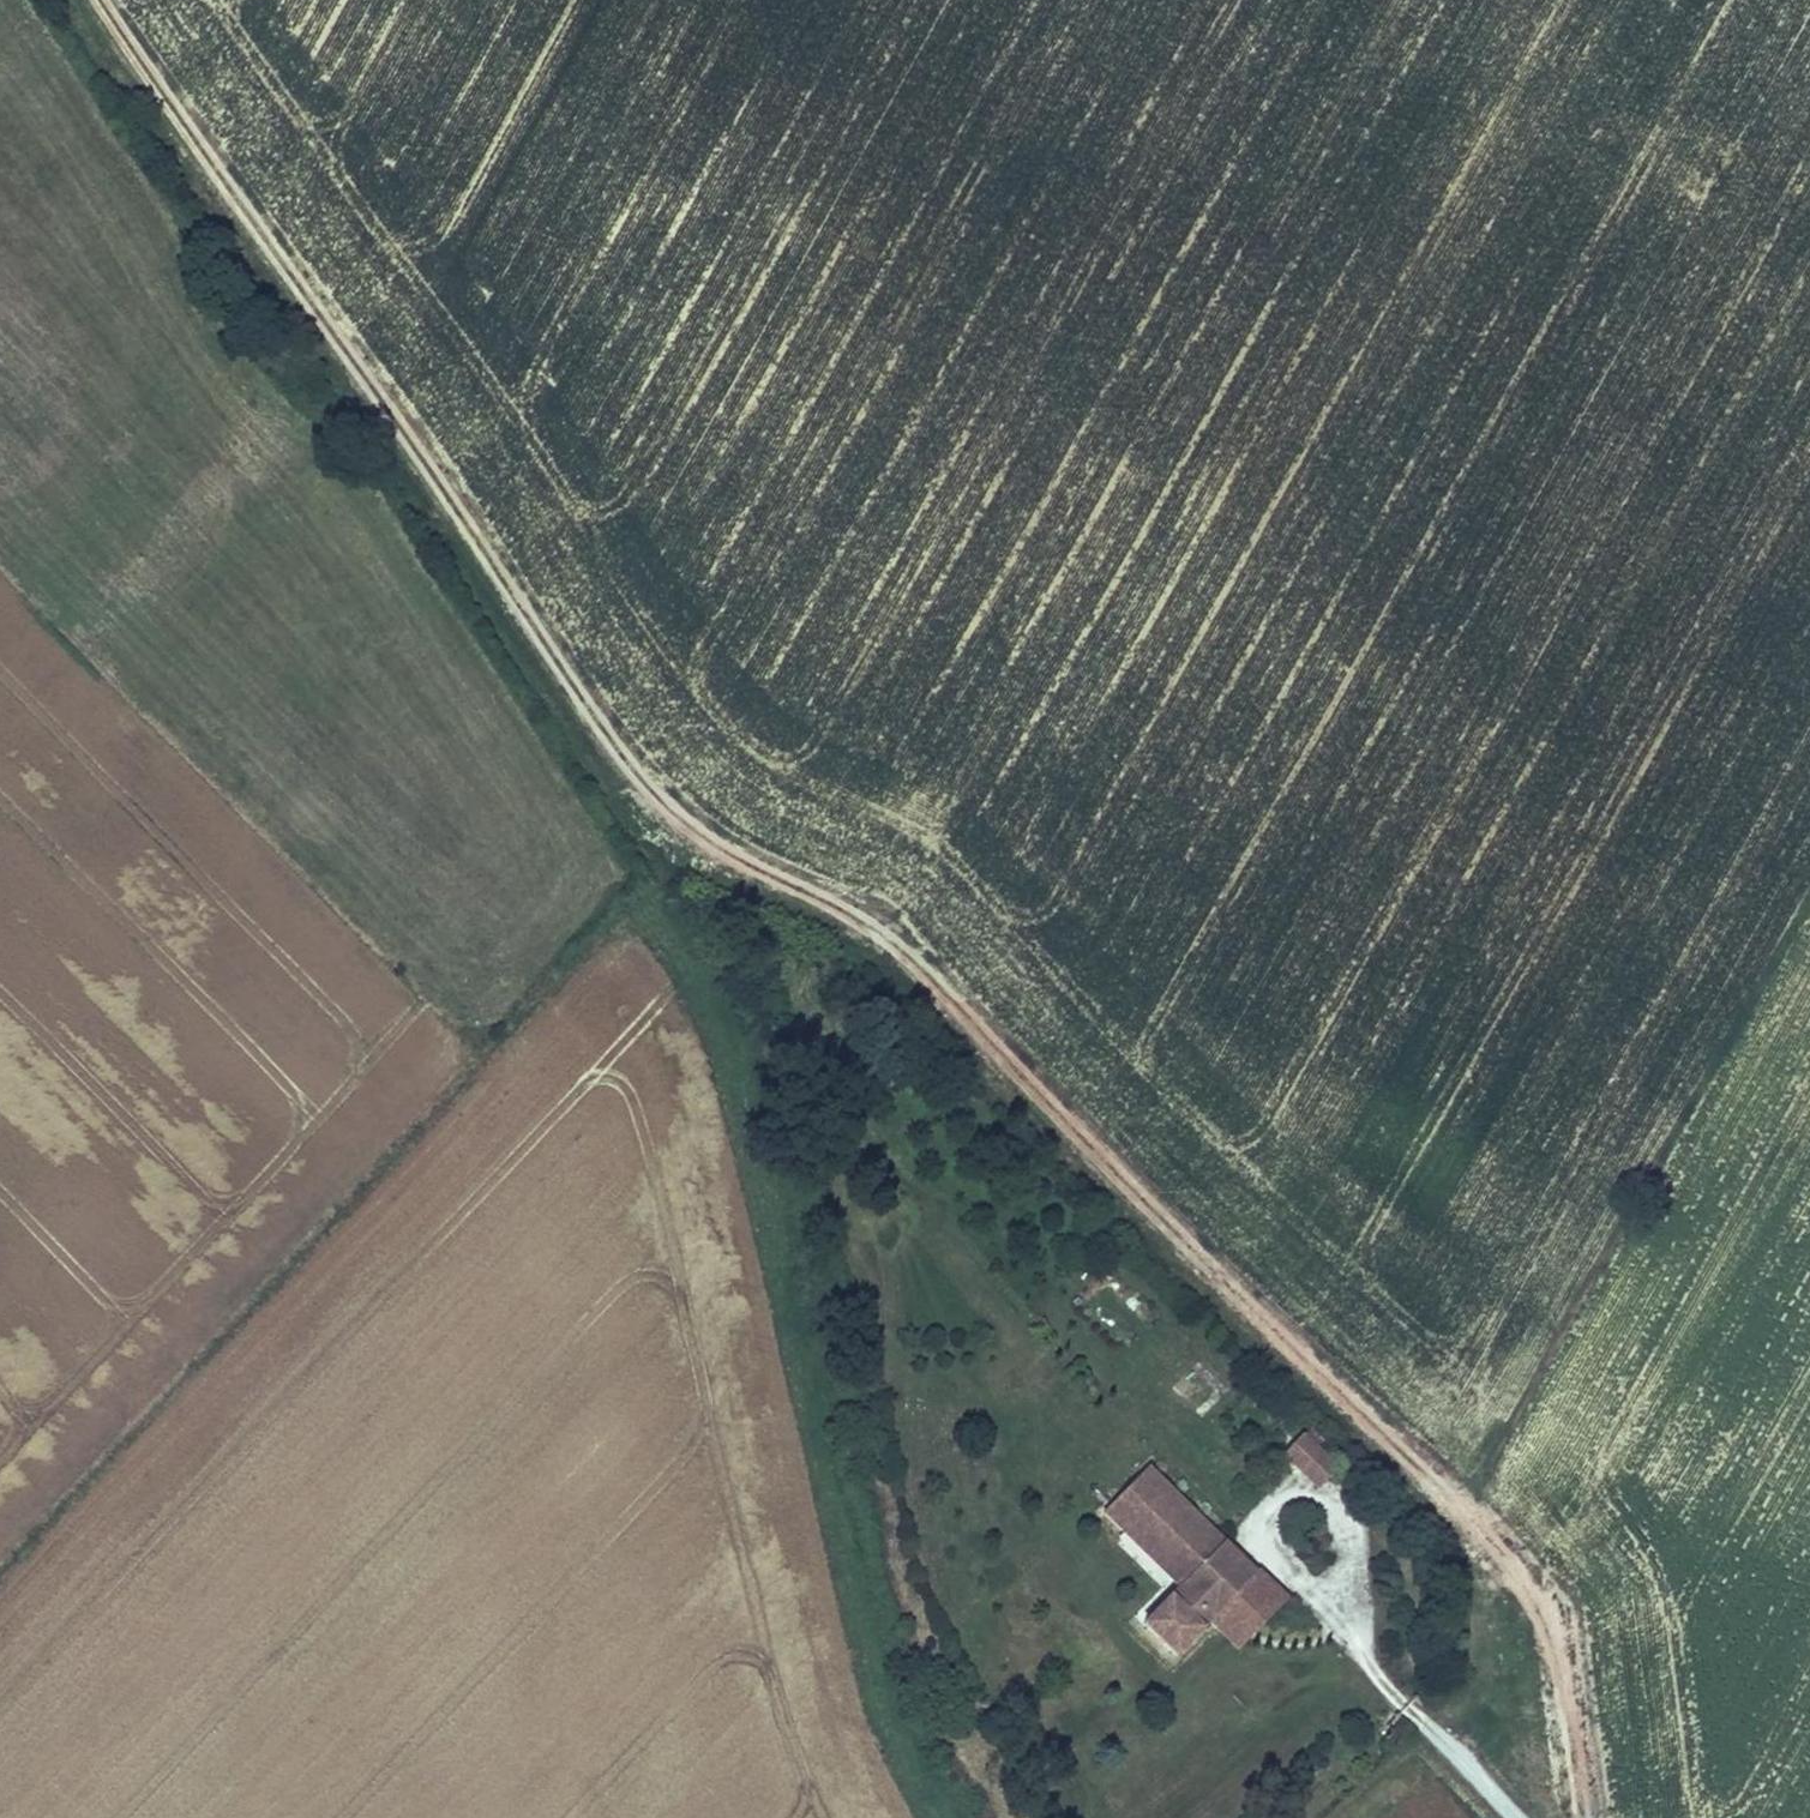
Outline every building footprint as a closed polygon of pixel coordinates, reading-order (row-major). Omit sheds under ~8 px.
[(1303,1470),(1324,1449),(1306,1432),(1286,1453),(1303,1470)] [(1320,1486),(1340,1466),(1324,1449),(1303,1470),(1320,1486)] [(1179,1657),(1211,1624),(1259,1573),(1148,1469),(1105,1515),(1126,1535),(1141,1519),(1175,1551),(1161,1567),(1185,1589),(1173,1601),(1172,1599),(1147,1626),(1179,1657)] [(1126,1535),(1161,1567),(1175,1551),(1141,1519),(1126,1535)] [(1259,1573),(1211,1624),(1237,1649),(1286,1598),(1259,1573)]
